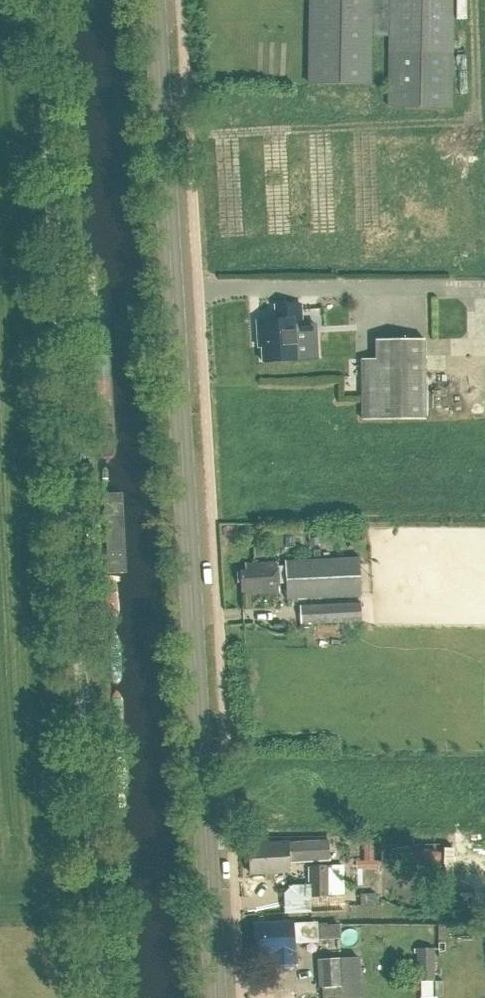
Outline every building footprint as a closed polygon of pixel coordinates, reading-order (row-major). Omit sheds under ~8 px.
[(309,84),(369,85),(370,36),(390,36),(389,107),(450,108),(452,0),(310,0),(309,84)] [(297,360),(295,327),(302,326),(301,304),(275,306),(275,320),(256,321),(257,338),(261,337),(262,362),(297,360)] [(90,315),(100,495),(120,494),(109,314),(90,315)] [(425,339),(375,340),(375,359),(361,359),(361,421),(426,420),(425,339)] [(80,464),(81,480),(90,480),(90,464),(80,464)] [(131,673),(120,494),(100,495),(111,675),(131,673)] [(359,558),(285,562),(286,599),(361,595),(359,558)] [(277,562),(245,564),(245,571),(239,571),(241,595),(279,592),(277,562)] [(361,603),(300,606),(301,625),(362,622),(361,603)] [(288,861),(330,859),(329,840),(287,843),(287,842),(249,844),(251,874),(289,872),(288,861)] [(445,851),(418,852),(418,879),(442,879),(442,869),(445,869),(445,851)] [(320,895),(344,895),(344,864),(320,863),(320,895)] [(283,885),(285,912),(312,911),(310,884),(283,885)] [(292,922),(254,924),(256,954),(268,954),(269,965),(273,964),(273,968),(278,973),(290,972),(295,967),(294,952),(294,941),(318,940),(317,923),(317,922),(293,923),(292,922)] [(326,923),(317,923),(318,940),(341,939),(340,924),(326,925),(326,923)] [(435,981),(435,949),(419,949),(419,981),(435,981)] [(341,958),(319,959),(320,988),(343,987),(341,958)]
